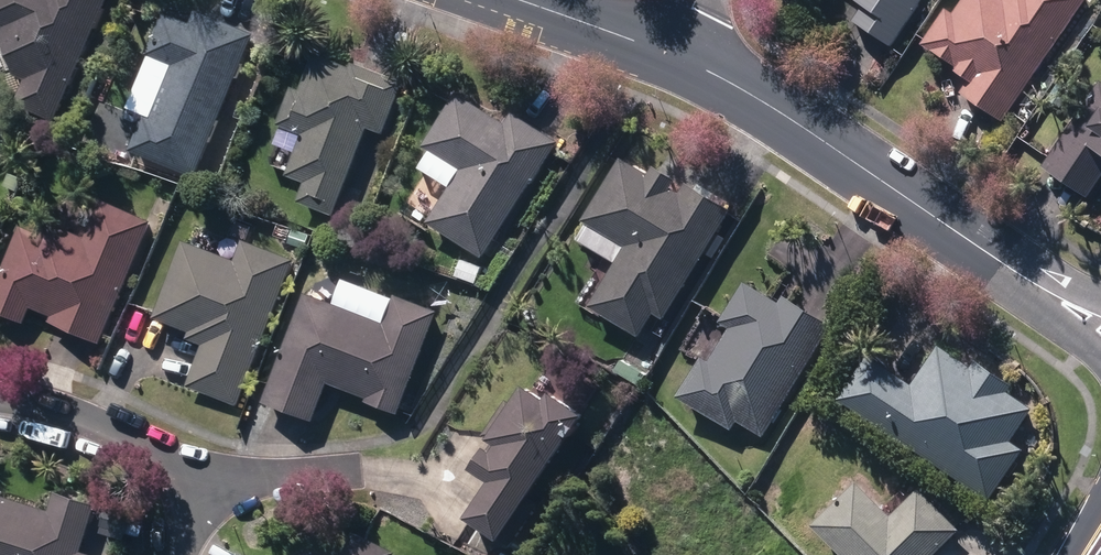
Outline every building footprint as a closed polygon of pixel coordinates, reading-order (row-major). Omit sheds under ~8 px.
[(59,118),(111,0),(0,0),(0,21),(11,25),(6,37),(21,74),(31,79),(21,101),(59,118)] [(889,49),(922,0),(850,0),(860,7),(850,22),(889,49)] [(1001,124),(1085,0),(961,0),(951,16),(943,10),(919,46),(954,69),(952,73),(967,83),(959,94),(1001,124)] [(135,147),(200,174),(258,31),(200,7),(194,21),(167,10),(151,51),(178,62),(156,115),(149,112),(135,147)] [(304,201),(340,214),(372,127),(389,133),(408,81),(357,62),(355,66),(319,53),(306,89),(297,86),(282,124),(307,133),(292,174),(311,181),(304,201)] [(1100,179),(1100,88),(1098,86),(1040,171),(1086,202),(1100,179)] [(432,222),(489,257),(534,183),(536,183),(563,141),(515,111),(508,123),(459,93),(427,146),(465,168),(432,222)] [(626,160),(590,219),(633,244),(595,307),(644,337),(659,313),(668,318),(735,210),(690,183),(683,193),(676,189),(682,179),(661,166),(654,176),(626,160)] [(197,183),(214,190),(219,175),(203,169),(197,183)] [(38,305),(57,313),(54,319),(104,341),(158,219),(110,197),(93,235),(53,218),(47,231),(31,223),(0,292),(0,307),(31,321),(38,305)] [(321,231),(334,235),(338,222),(325,218),(321,231)] [(292,242),(308,248),(312,236),(296,230),(292,242)] [(193,384),(243,404),(300,258),(250,239),(242,261),(190,241),(160,317),(196,331),(193,338),(209,344),(193,384)] [(458,274),(480,283),(486,266),(464,258),(458,274)] [(715,361),(709,357),(685,395),(738,429),(744,421),(768,436),(837,324),(788,294),(783,302),(751,281),(726,321),(735,328),(715,361)] [(464,284),(460,295),(472,299),(475,288),(464,284)] [(270,399),(320,418),(335,380),(374,396),(373,399),(405,412),(445,309),(402,292),(390,322),(311,292),(270,399)] [(919,384),(876,355),(847,399),(996,497),(1029,447),(1017,440),(1039,407),(1014,390),(1018,385),(981,360),(977,366),(945,345),(919,384)] [(556,398),(534,383),(519,405),(510,400),(487,433),(498,441),(481,467),(500,480),(476,516),(509,538),(595,412),(561,390),(556,398)] [(820,525),(850,554),(939,554),(966,529),(925,486),(897,515),(864,481),(820,525)] [(87,551),(102,505),(61,492),(56,508),(8,493),(6,499),(0,497),(0,554),(101,554),(87,551)] [(109,517),(123,521),(127,510),(112,505),(109,517)] [(403,552),(362,531),(349,554),(401,554),(403,552)]
